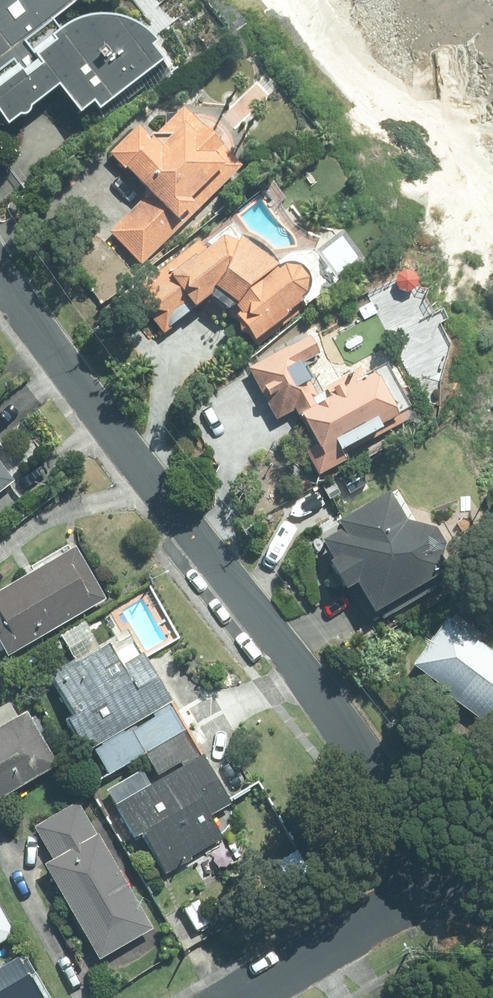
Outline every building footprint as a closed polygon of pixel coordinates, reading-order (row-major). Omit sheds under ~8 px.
[(28,18),(14,0),(0,0),(0,39),(28,18)] [(133,28),(127,25),(120,21),(111,19),(102,18),(94,18),(86,19),(78,21),(68,23),(59,28),(58,30),(50,20),(20,43),(24,49),(0,68),(0,125),(1,127),(52,88),(73,115),(87,104),(94,112),(159,62),(148,46),(151,43),(146,38),(140,33),(133,28)] [(238,172),(178,110),(147,139),(135,126),(106,154),(146,194),(107,231),(140,266),(238,172)] [(288,254),(271,266),(268,260),(263,254),(257,249),(249,244),(241,240),(229,225),(199,247),(195,243),(131,292),(161,331),(216,289),(235,314),(232,316),(256,347),(292,319),(289,315),(335,281),(311,251),(288,254)] [(344,455),(411,418),(383,367),(364,377),(359,368),(319,391),(303,363),(319,354),(309,337),(289,348),(288,346),(247,369),(276,422),(295,412),(314,447),(304,453),(316,476),(346,460),(344,455)] [(350,589),(370,625),(394,611),(397,610),(400,607),(402,610),(458,578),(432,532),(401,525),(384,496),(332,526),(336,533),(319,543),(331,564),(325,568),(340,594),(350,589)] [(104,600),(73,547),(0,590),(0,654),(3,659),(104,600)] [(442,621),(408,668),(445,695),(443,697),(492,733),(492,657),(442,621)] [(63,721),(82,754),(99,745),(100,747),(92,751),(105,774),(142,753),(184,728),(169,703),(140,654),(119,667),(106,644),(97,649),(90,636),(64,652),(70,662),(45,676),(69,717),(63,721)] [(54,768),(22,713),(0,726),(0,799),(54,768)] [(184,728),(142,753),(156,777),(178,764),(180,767),(112,807),(132,841),(139,836),(162,875),(222,839),(209,817),(229,805),(184,728)] [(148,931),(74,803),(30,828),(49,862),(39,867),(95,963),(148,931)] [(181,910),(193,931),(209,923),(196,901),(181,910)] [(12,935),(0,916),(0,942),(12,935)] [(30,970),(0,987),(0,997),(47,997),(30,970)]
